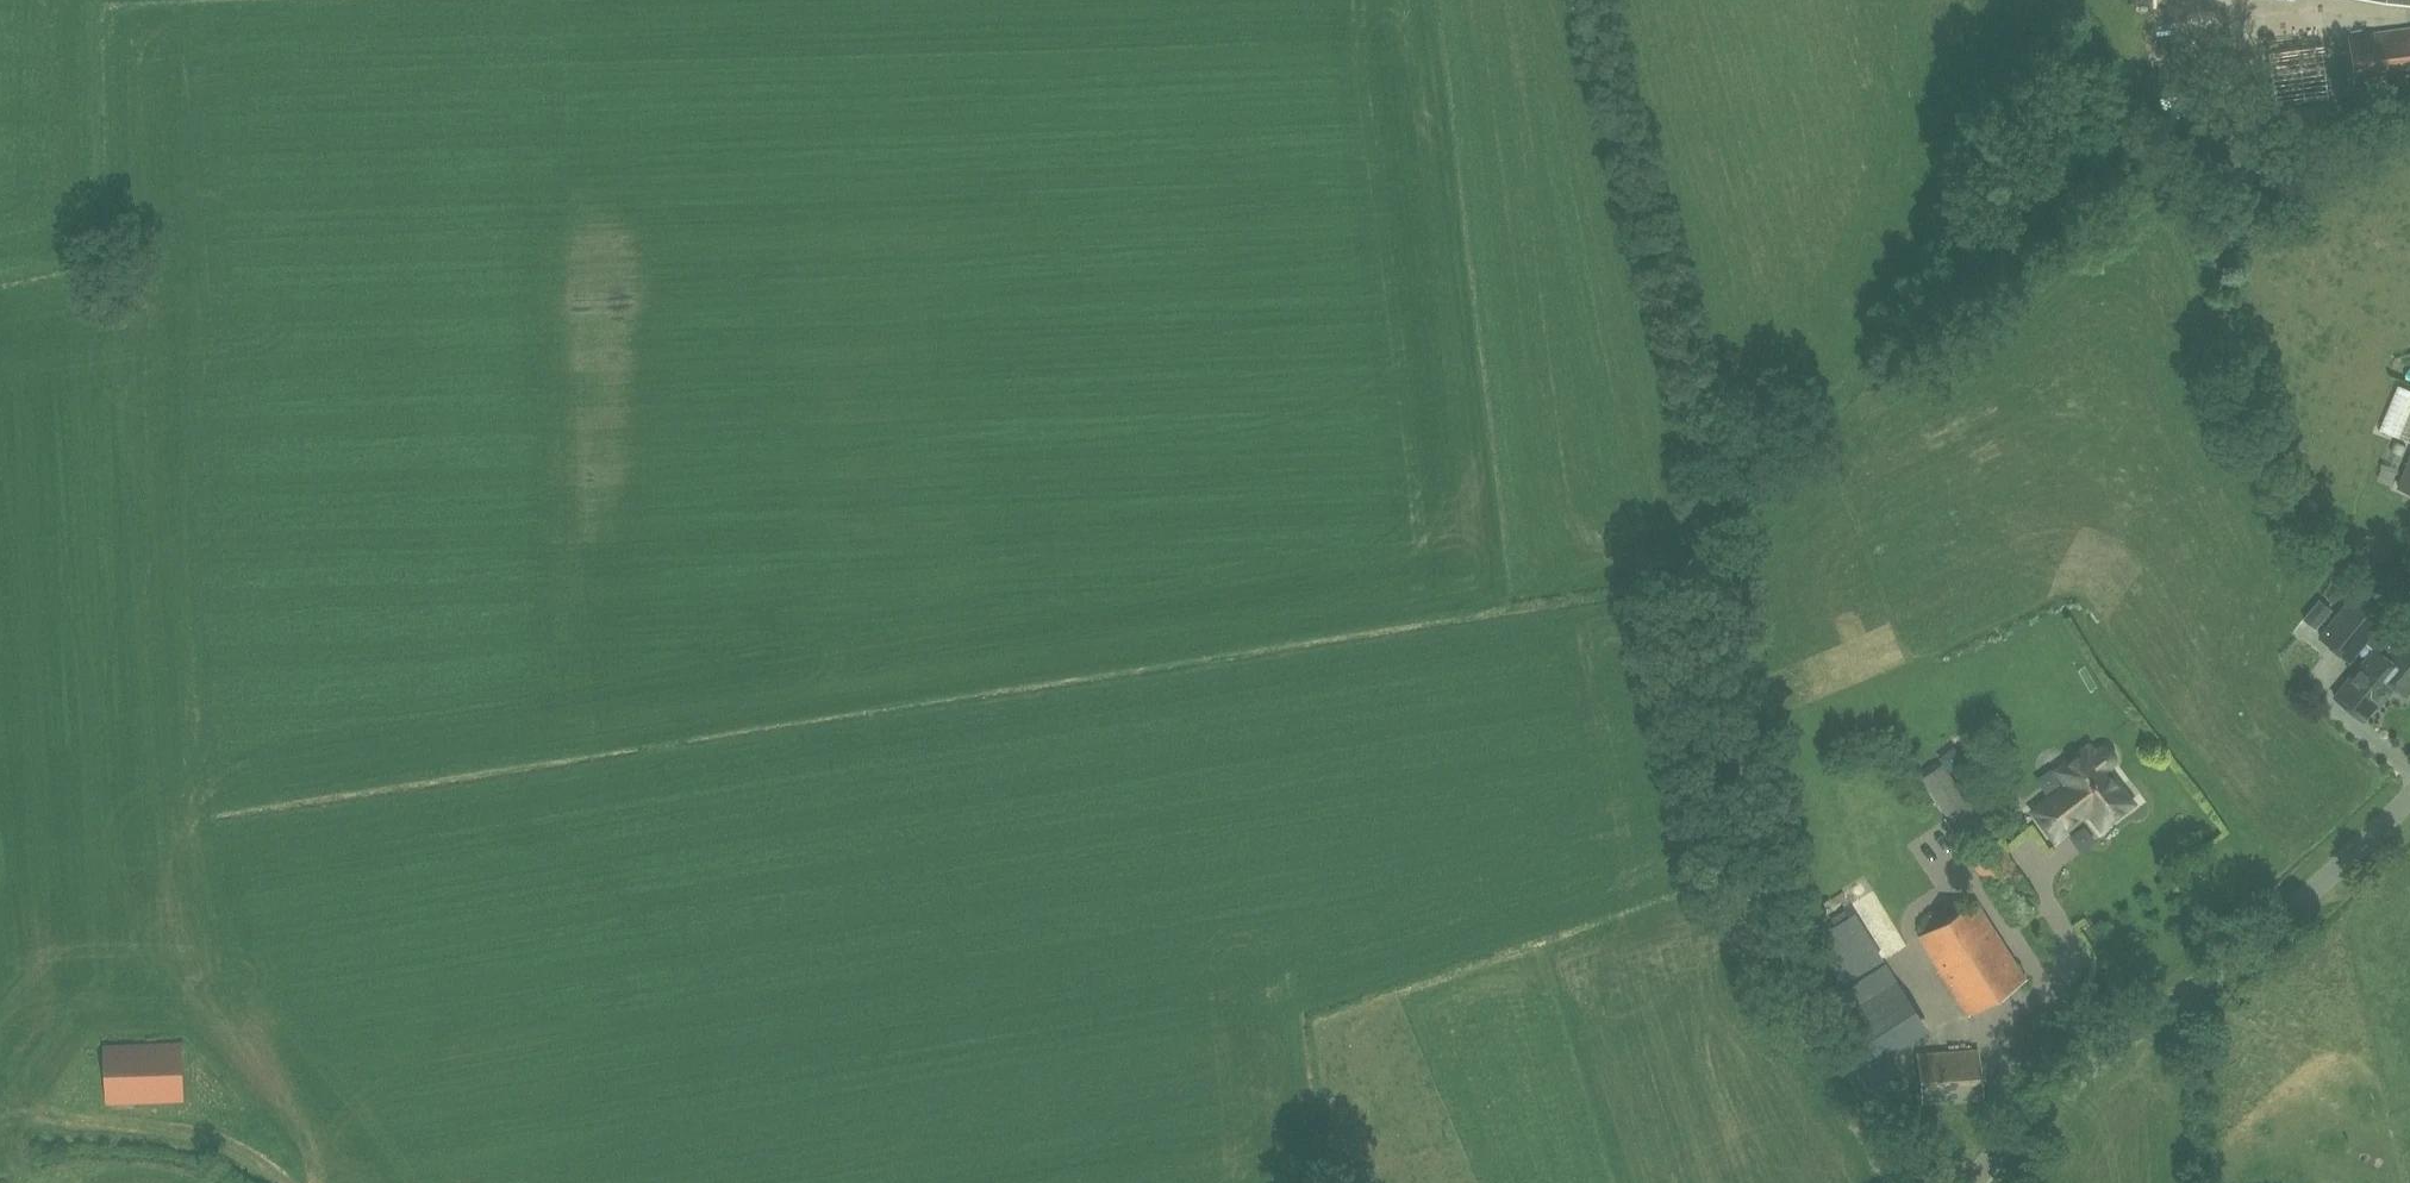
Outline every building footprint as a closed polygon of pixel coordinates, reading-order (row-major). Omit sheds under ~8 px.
[(2409,77),(2409,30),(2348,38),(2353,83),(2409,77)] [(2268,52),(2275,105),(2328,99),(2321,45),(2268,52)] [(2402,443),(2409,426),(2409,393),(2401,389),(2381,434),(2402,443)] [(2409,494),(2409,463),(2399,489),(2409,494)] [(2406,697),(2409,693),(2409,641),(2356,596),(2320,638),(2349,662),(2365,643),(2374,650),(2335,698),(2363,722),(2374,708),(2377,710),(2387,698),(2385,696),(2393,686),(2406,697)] [(2332,610),(2319,599),(2303,619),(2316,629),(2332,610)] [(2106,770),(2110,767),(2111,766),(2112,765),(2113,764),(2114,762),(2114,761),(2114,759),(2114,757),(2113,756),(2112,755),(2111,753),(2110,752),(2109,751),(2107,751),(2106,750),(2103,750),(2101,751),(2100,751),(2095,755),(2092,751),(2060,776),(2068,786),(2034,813),(2054,839),(2088,813),(2101,829),(2133,805),(2106,770)] [(1921,778),(1948,818),(1946,820),(1959,840),(1999,813),(1986,793),(1970,804),(1943,763),(1921,778)] [(1969,1017),(2026,980),(1976,902),(1919,939),(1969,1017)] [(1879,1062),(1929,1030),(1886,963),(1836,995),(1879,1062)] [(106,1103),(183,1100),(181,1043),(103,1046),(106,1103)] [(1968,1114),(1967,1099),(1982,1098),(1979,1047),(1917,1051),(1920,1102),(1922,1102),(1923,1117),(1968,1114)]
